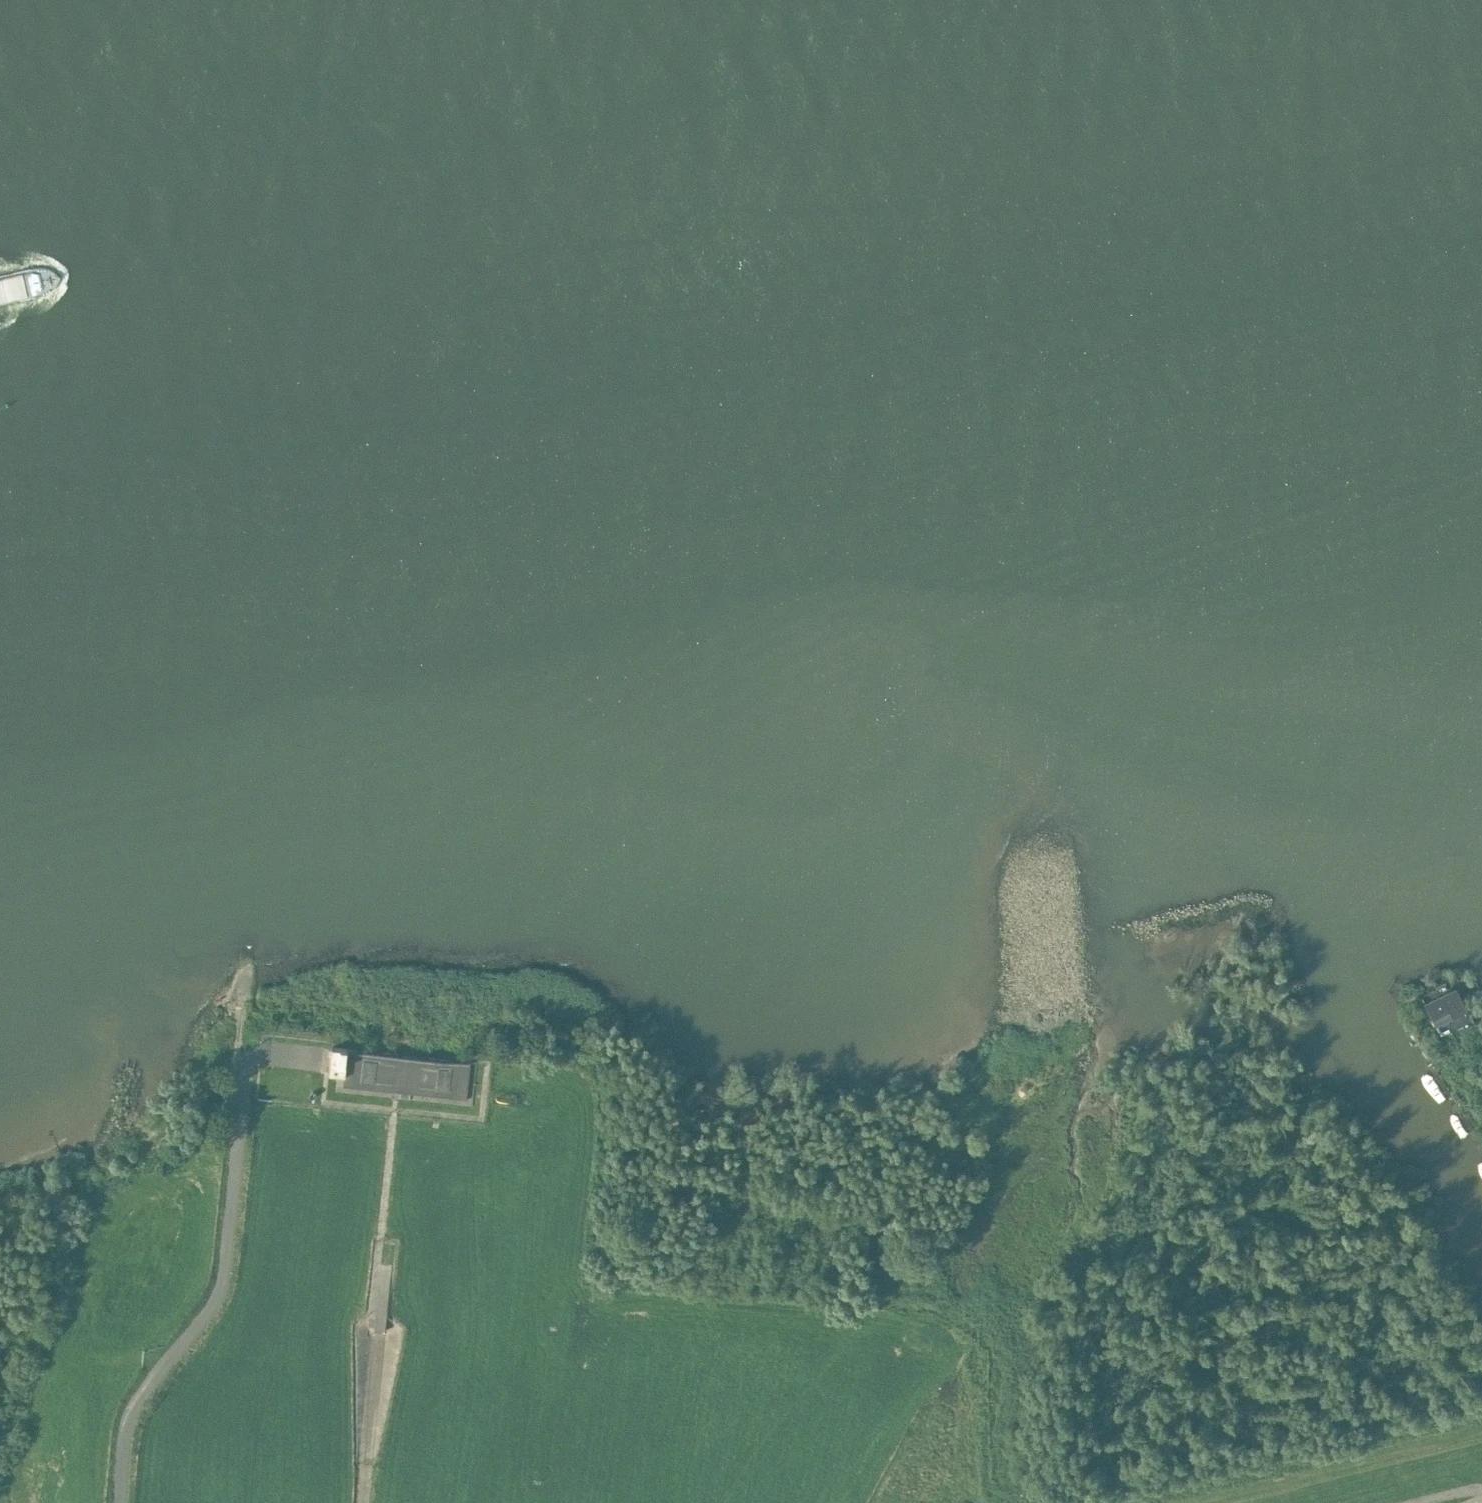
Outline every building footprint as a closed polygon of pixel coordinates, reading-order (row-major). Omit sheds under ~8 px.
[(1420,996),(1432,1019),(1464,1003),(1452,980),(1420,996)] [(467,1098),(470,1062),(346,1049),(330,1047),(328,1074),(343,1075),(342,1086),(467,1098)]
